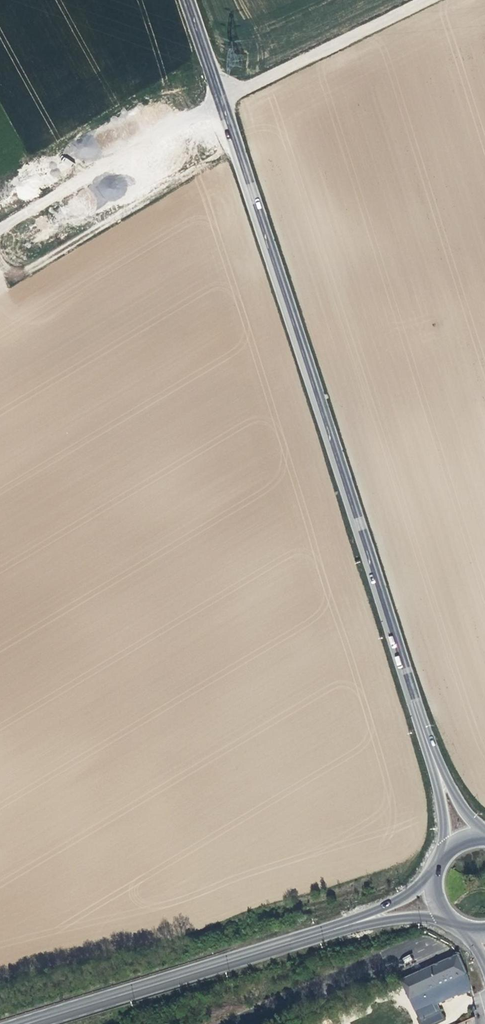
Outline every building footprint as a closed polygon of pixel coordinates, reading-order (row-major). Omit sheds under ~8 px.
[(19,286),(10,287),(11,301),(20,300),(19,286)] [(469,971),(460,953),(404,977),(424,1023),(430,1023),(446,1017),(439,1003),(473,989),(469,971)]
